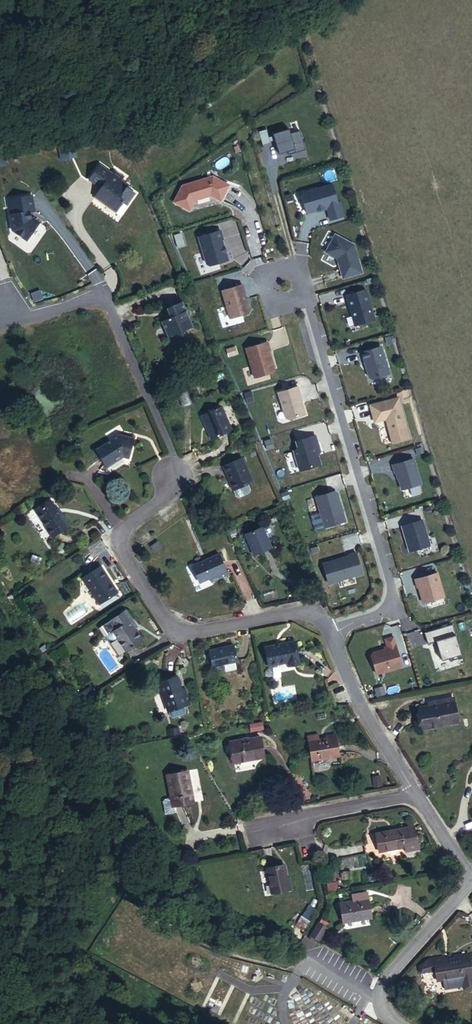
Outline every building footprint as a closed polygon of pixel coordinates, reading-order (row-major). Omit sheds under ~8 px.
[(270,143),(266,129),(259,132),(263,145),(270,143)] [(289,155),(291,155),(290,152),(295,151),(296,153),(306,150),(300,131),(290,134),(289,129),(273,134),(280,155),(288,152),(289,155)] [(113,149),(118,141),(114,139),(109,146),(113,149)] [(74,156),(72,147),(61,149),(63,158),(74,156)] [(113,194),(115,192),(118,188),(108,180),(105,185),(92,175),(80,192),(94,201),(88,208),(109,223),(117,211),(123,215),(130,206),(120,199),(113,194)] [(215,178),(213,177),(183,186),(174,202),(189,210),(195,200),(211,195),(221,201),(229,185),(220,180),(216,181),(215,178)] [(332,184),(303,193),(302,196),(307,213),(327,207),(330,220),(344,216),(340,203),(338,203),(332,184)] [(12,230),(27,240),(39,223),(32,218),(31,218),(30,212),(35,211),(32,196),(7,200),(9,208),(10,208),(12,214),(10,215),(12,230)] [(117,211),(109,223),(115,227),(123,215),(117,211)] [(223,239),(221,230),(199,237),(207,264),(210,266),(228,260),(222,239),(223,239)] [(362,273),(354,245),(335,235),(326,252),(338,259),(339,262),(338,262),(343,278),(362,273)] [(247,313),(249,310),(242,285),(222,291),(230,318),(247,313)] [(375,320),(366,290),(346,295),(351,311),(352,311),(353,315),(352,315),(355,325),(375,320)] [(177,311),(162,318),(166,327),(164,332),(157,335),(162,348),(170,344),(178,347),(180,340),(188,336),(177,311)] [(269,360),(271,360),(269,351),(270,350),(267,342),(246,348),(255,377),(273,372),(274,369),(273,364),(270,363),(269,360)] [(368,372),(369,377),(372,379),(389,374),(381,347),(362,352),(366,367),(367,367),(369,372),(368,372)] [(228,387),(226,380),(220,382),(222,389),(228,387)] [(305,415),(301,401),(299,395),(300,395),(298,387),(278,393),(286,418),(289,419),(305,415)] [(370,405),(375,422),(386,419),(392,442),(409,438),(398,398),(370,405)] [(222,407),(202,417),(212,440),(232,431),(222,407)] [(296,441),(299,449),(294,451),(300,471),(320,465),(317,453),(320,452),(315,435),(296,441)] [(117,442),(100,453),(111,468),(130,455),(137,456),(141,439),(126,437),(126,442),(120,446),(117,442)] [(241,458),(221,467),(234,497),(237,498),(248,493),(249,490),(247,484),(252,482),(241,458)] [(421,484),(414,459),(393,465),(395,474),(397,473),(401,490),(421,484)] [(345,521),(337,493),(334,492),(316,497),(325,527),(345,521)] [(50,499),(34,510),(50,535),(68,523),(63,514),(60,515),(50,499)] [(430,545),(422,520),(402,526),(405,536),(406,536),(408,541),(407,542),(409,551),(430,545)] [(263,528),(245,535),(254,555),(271,547),(263,528)] [(362,574),(356,553),(323,563),(329,583),(362,574)] [(216,554),(192,565),(199,584),(207,580),(209,584),(227,577),(216,554)] [(98,567),(80,579),(98,606),(116,594),(98,567)] [(444,597),(437,573),(415,580),(417,588),(419,587),(423,603),(444,597)] [(109,636),(122,656),(138,646),(129,633),(133,631),(121,613),(106,623),(113,633),(109,636)] [(463,658),(453,624),(424,633),(428,644),(436,641),(442,661),(449,658),(450,662),(463,658)] [(402,666),(395,644),(387,647),(388,648),(373,653),(371,656),(377,674),(402,666)] [(294,650),(263,657),(267,675),(287,670),(288,676),(299,673),(294,650)] [(229,656),(204,663),(208,683),(217,681),(216,677),(233,674),(229,656)] [(172,690),(155,695),(168,731),(171,732),(182,728),(183,725),(181,720),(187,717),(185,710),(180,711),(177,703),(172,690)] [(429,702),(430,705),(454,701),(453,697),(429,702)] [(454,701),(430,705),(419,707),(423,728),(458,722),(454,701)] [(250,731),(263,730),(262,722),(249,723),(250,731)] [(263,733),(250,736),(252,743),(265,741),(263,733)] [(326,745),(309,748),(313,772),(342,768),(339,749),(328,751),(326,745)] [(247,749),(231,753),(237,777),(267,770),(263,751),(249,754),(247,749)] [(190,769),(170,774),(176,797),(169,798),(168,801),(170,811),(180,809),(178,803),(197,799),(190,769)] [(379,775),(372,776),(374,786),(381,785),(379,775)] [(414,826),(402,829),(405,847),(407,854),(420,850),(414,826)] [(405,847),(402,829),(377,835),(380,852),(405,847)] [(285,863),(265,867),(271,894),(290,890),(285,863)] [(368,899),(342,905),(346,922),(371,917),(368,899)] [(314,950),(322,955),(330,941),(323,936),(314,950)] [(434,975),(436,984),(471,978),(468,954),(432,959),(434,975)] [(418,978),(434,975),(432,959),(427,960),(416,969),(418,978)] [(443,983),(445,992),(463,989),(463,995),(471,993),(471,978),(443,983)]
